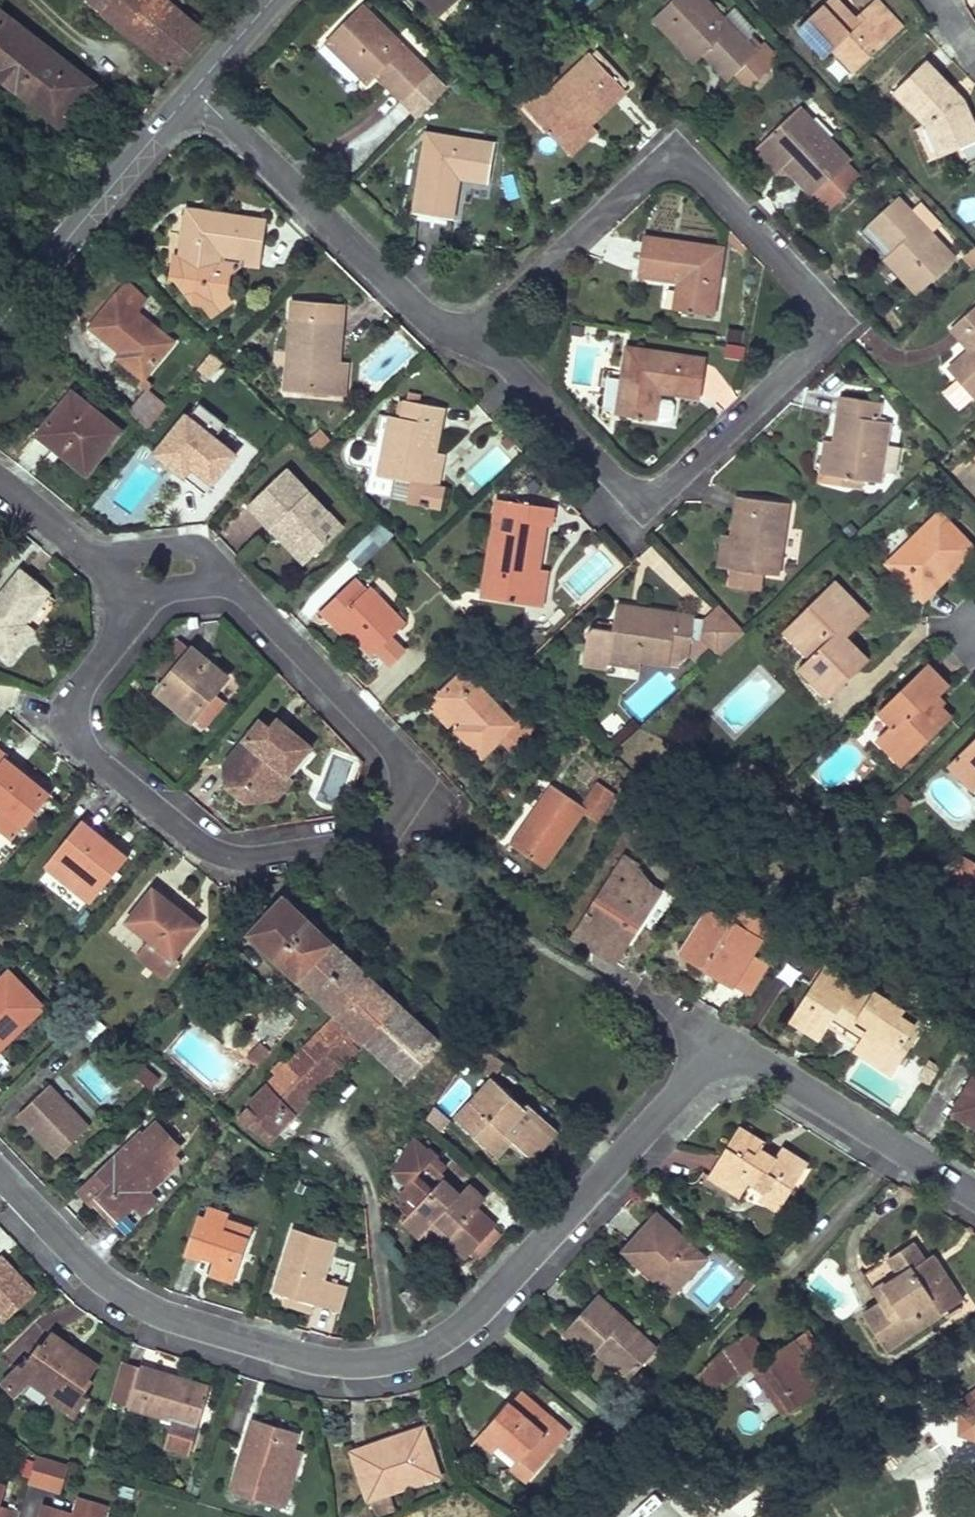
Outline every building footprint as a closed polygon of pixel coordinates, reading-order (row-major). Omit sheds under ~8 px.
[(207,35),(167,0),(89,0),(175,73),(207,35)] [(431,10),(442,0),(422,0),(431,10)] [(431,10),(437,16),(455,0),(442,0),(431,10)] [(654,17),(696,61),(704,53),(717,40),(729,53),(716,65),(729,79),(737,72),(751,87),(779,60),(765,45),(762,48),(756,54),(744,41),(722,18),(705,0),(672,0),(654,17)] [(798,28),(825,57),(833,49),(855,72),(900,29),(892,20),(894,18),(877,0),(874,0),(860,13),(865,19),(859,24),(854,18),(837,0),(828,0),(798,28)] [(361,5),(326,40),(370,83),(378,75),(391,62),(403,74),(390,87),(403,100),(429,74),(361,5)] [(734,7),(722,18),(744,41),(750,35),(755,30),(734,7)] [(94,84),(0,11),(0,79),(61,127),(66,121),(94,84)] [(860,13),(854,18),(859,24),(865,19),(860,13)] [(892,20),(900,29),(903,27),(894,18),(892,20)] [(762,48),(750,35),(744,41),(756,54),(762,48)] [(729,53),(717,40),(704,53),(716,65),(729,53)] [(543,100),(530,113),(559,144),(585,119),(590,123),(625,89),(591,54),(543,100)] [(940,152),(959,143),(961,148),(974,141),(974,125),(965,102),(956,106),(947,97),(954,90),(925,61),(895,90),(927,123),(927,124),(940,152)] [(391,62),(378,75),(390,87),(403,74),(391,62)] [(954,90),(947,97),(956,106),(965,102),(954,90)] [(524,107),(530,113),(543,100),(537,94),(524,107)] [(798,108),(763,142),(785,165),(813,195),(849,161),(798,108)] [(590,123),(585,119),(559,144),(570,155),(596,131),(589,124),(590,123)] [(66,121),(61,127),(66,140),(75,128),(66,121)] [(927,124),(927,123),(916,128),(930,161),(961,148),(959,143),(940,152),(927,124)] [(428,134),(415,212),(451,218),(458,177),(488,182),(494,145),(428,134)] [(763,142),(756,148),(778,171),(785,165),(763,142)] [(897,198),(870,223),(882,237),(896,224),(907,237),(894,249),(886,257),(919,293),(954,260),(930,234),(909,211),(897,198)] [(920,201),(909,211),(930,234),(941,223),(920,201)] [(188,209),(181,255),(174,254),(171,278),(175,278),(187,293),(194,294),(193,300),(201,301),(212,316),(232,302),(227,295),(220,286),(221,281),(216,281),(219,253),(261,258),(266,221),(188,209)] [(896,224),(882,237),(894,249),(907,237),(896,224)] [(643,238),(637,274),(679,281),(674,310),(711,316),(721,249),(643,238)] [(974,244),(964,255),(974,266),(974,244)] [(261,258),(219,253),(216,281),(221,281),(220,286),(227,295),(229,273),(240,266),(260,268),(261,258)] [(128,282),(123,286),(143,303),(148,299),(128,282)] [(123,286),(96,319),(107,329),(102,335),(123,352),(130,358),(126,363),(143,377),(173,342),(137,311),(143,303),(123,286)] [(293,299),(286,391),(335,395),(337,363),(342,303),(293,299)] [(949,370),(973,398),(974,396),(974,306),(951,327),(971,350),(949,370)] [(96,319),(91,325),(102,335),(107,329),(96,319)] [(628,349),(618,415),(654,420),(654,419),(658,399),(659,390),(700,397),(706,361),(628,349)] [(130,358),(123,352),(119,356),(126,363),(130,358)] [(337,363),(335,395),(343,396),(346,364),(337,363)] [(148,389),(129,412),(148,428),(168,404),(148,389)] [(72,391),(37,434),(86,473),(120,431),(72,391)] [(408,392),(406,404),(403,417),(396,416),(391,415),(379,475),(395,478),(411,481),(407,501),(439,507),(443,487),(436,486),(427,484),(433,454),(443,407),(419,402),(421,395),(408,392)] [(842,396),(835,444),(830,474),(843,476),(842,484),(862,487),(863,480),(879,482),(880,470),(884,446),(888,422),(876,420),(879,402),(842,396)] [(672,401),(658,399),(654,419),(668,421),(673,418),(675,405),(672,401)] [(406,404),(399,402),(396,416),(403,417),(406,404)] [(201,404),(190,418),(214,437),(225,423),(201,404)] [(212,483),(236,454),(214,437),(190,418),(186,414),(155,453),(184,476),(191,466),(212,483)] [(320,429),(307,441),(317,451),(330,439),(320,429)] [(835,444),(825,443),(821,473),(830,474),(835,444)] [(898,448),(884,446),(880,470),(894,472),(898,448)] [(442,456),(433,454),(427,484),(436,486),(442,456)] [(212,483),(191,466),(184,476),(205,493),(212,483)] [(286,468),(248,504),(279,536),(285,530),(296,542),(301,538),(315,553),(343,528),(286,468)] [(411,481),(395,478),(391,498),(407,501),(411,481)] [(732,538),(728,569),(732,569),(730,587),(759,591),(761,573),(777,575),(787,503),(738,496),(732,538)] [(496,513),(504,515),(506,500),(498,499),(496,513)] [(554,508),(506,500),(504,515),(496,513),(483,598),(526,604),(531,568),(537,569),(544,524),(551,525),(554,508)] [(939,511),(886,563),(923,601),(935,589),(931,584),(959,557),(964,561),(974,550),(974,548),(939,511)] [(367,535),(348,554),(360,566),(378,548),(367,535)] [(732,538),(723,537),(719,567),(728,569),(732,538)] [(959,557),(931,584),(935,589),(964,561),(959,557)] [(17,632),(24,623),(49,592),(20,569),(0,593),(0,651),(12,660),(28,640),(17,632)] [(352,579),(330,600),(342,613),(336,618),(350,633),(371,655),(405,624),(369,586),(364,591),(352,579)] [(834,581),(793,621),(819,648),(810,657),(799,668),(828,698),(869,659),(846,636),(841,630),(847,624),(853,630),(867,615),(834,581)] [(342,613),(330,600),(320,610),(332,623),(346,637),(350,633),(336,618),(342,613)] [(616,605),(612,629),(593,626),(587,632),(582,664),(606,668),(607,662),(608,654),(638,658),(669,663),(671,652),(689,654),(691,638),(701,639),(717,656),(743,631),(719,604),(704,619),(695,617),(616,605)] [(793,621),(784,630),(810,657),(819,648),(793,621)] [(24,623),(17,632),(28,640),(35,631),(24,623)] [(847,624),(841,630),(846,636),(853,630),(847,624)] [(154,668),(167,678),(156,691),(192,720),(193,718),(214,692),(228,676),(192,647),(191,649),(179,639),(154,668)] [(638,658),(608,654),(607,662),(637,667),(638,658)] [(927,664),(879,711),(892,725),(877,739),(903,765),(951,717),(934,700),(948,686),(927,664)] [(464,671),(439,696),(460,718),(462,717),(466,721),(464,723),(457,730),(482,756),(500,738),(511,750),(535,727),(523,715),(514,723),(464,671)] [(225,701),(214,692),(193,718),(204,727),(225,701)] [(260,720),(224,764),(226,784),(238,794),(246,783),(252,788),(278,786),(284,778),(311,746),(277,719),(270,728),(260,720)] [(949,764),(974,790),(974,789),(974,738),(949,764)] [(7,753),(4,758),(49,795),(53,790),(7,753)] [(49,795),(4,758),(0,762),(0,828),(13,838),(23,827),(29,831),(38,821),(32,816),(49,795)] [(252,788),(246,783),(238,794),(246,800),(276,798),(289,782),(284,778),(278,786),(252,788)] [(522,834),(513,846),(543,867),(582,811),(595,821),(614,793),(597,781),(581,805),(555,786),(533,818),(531,816),(520,832),(522,834)] [(555,786),(553,785),(531,816),(533,818),(555,786)] [(85,816),(81,821),(127,858),(130,853),(85,816)] [(127,858),(81,821),(45,865),(90,901),(127,858)] [(522,834),(520,832),(511,845),(513,846),(522,834)] [(953,879),(964,884),(974,862),(974,861),(964,856),(953,879)] [(624,857),(574,935),(606,956),(624,927),(634,933),(658,896),(648,889),(652,883),(639,866),(624,857)] [(964,884),(974,890),(974,862),(964,884)] [(173,957),(199,925),(153,889),(127,921),(173,957)] [(283,896),(249,932),(338,1015),(237,1116),(267,1142),(365,1041),(400,1005),(283,896)] [(707,911),(681,952),(731,985),(732,983),(750,994),(768,966),(750,955),(769,927),(742,909),(731,927),(707,911)] [(624,927),(606,956),(615,962),(634,933),(624,927)] [(825,966),(789,1021),(818,1040),(833,1017),(848,1026),(869,994),(825,966)] [(0,979),(0,1048),(43,1007),(9,971),(0,979)] [(869,994),(848,1026),(863,1036),(857,1044),(889,1065),(904,1041),(910,1046),(920,1030),(900,1016),(904,1011),(874,991),(871,996),(869,994)] [(440,1042),(400,1005),(365,1041),(406,1079),(440,1042)] [(924,1024),(904,1011),(900,1016),(920,1030),(924,1024)] [(468,1054),(476,1043),(464,1032),(456,1042),(468,1054)] [(269,1049),(260,1041),(247,1055),(256,1063),(269,1049)] [(889,1065),(857,1044),(853,1050),(891,1075),(910,1046),(904,1041),(889,1065)] [(491,1077),(504,1061),(486,1046),(473,1063),(491,1077)] [(493,1078),(455,1118),(487,1148),(503,1131),(511,1139),(531,1158),(557,1131),(528,1103),(524,1107),(493,1078)] [(954,1111),(974,1124),(974,1078),(954,1111)] [(48,1085),(18,1114),(57,1156),(88,1127),(48,1085)] [(155,1123),(142,1136),(140,1134),(122,1151),(129,1158),(121,1165),(117,1161),(104,1172),(102,1169),(79,1191),(92,1204),(94,1201),(115,1222),(113,1224),(126,1237),(147,1218),(142,1213),(156,1199),(141,1184),(158,1168),(165,1174),(180,1160),(173,1153),(179,1146),(155,1123)] [(737,1127),(708,1175),(741,1194),(750,1179),(765,1189),(784,1201),(807,1164),(781,1147),(774,1158),(759,1149),(763,1143),(737,1127)] [(511,1139),(503,1131),(487,1148),(495,1156),(511,1139)] [(425,1197),(441,1179),(428,1167),(411,1185),(425,1197)] [(441,1179),(425,1197),(408,1216),(426,1232),(433,1224),(438,1219),(454,1233),(449,1239),(468,1256),(496,1225),(477,1208),(485,1199),(468,1184),(459,1194),(441,1179)] [(765,1189),(759,1197),(778,1209),(784,1201),(765,1189)] [(207,1208),(203,1218),(197,1216),(184,1253),(202,1259),(203,1254),(214,1258),(209,1272),(234,1281),(248,1240),(223,1231),(227,1218),(228,1215),(207,1208)] [(656,1214),(624,1250),(639,1264),(646,1256),(651,1260),(649,1263),(676,1287),(704,1257),(656,1214)] [(426,1232),(408,1216),(404,1220),(422,1236),(426,1232)] [(252,1227),(227,1218),(223,1231),(248,1240),(252,1227)] [(454,1233),(438,1219),(433,1224),(449,1239),(454,1233)] [(294,1228),(274,1291),(285,1295),(314,1304),(338,1311),(345,1287),(322,1279),(334,1240),(294,1228)] [(923,1260),(912,1242),(888,1257),(900,1275),(883,1286),(890,1297),(881,1302),(863,1314),(886,1349),(942,1312),(936,1303),(955,1290),(940,1266),(931,1272),(923,1260)] [(940,1266),(932,1254),(923,1260),(931,1272),(940,1266)] [(4,1321),(35,1292),(0,1256),(0,1317),(4,1321)] [(651,1260),(646,1256),(639,1264),(671,1293),(676,1287),(649,1263),(651,1260)] [(890,1297),(883,1286),(874,1291),(881,1302),(890,1297)] [(961,1300),(955,1290),(936,1303),(942,1312),(961,1300)] [(314,1304),(285,1295),(283,1302),(312,1311),(314,1304)] [(597,1295),(564,1331),(590,1356),(594,1352),(601,1344),(606,1348),(604,1351),(632,1376),(656,1349),(597,1295)] [(722,1350),(697,1376),(710,1395),(752,1368),(784,1416),(827,1388),(805,1356),(794,1339),(767,1357),(749,1331),(722,1350)] [(807,1331),(794,1339),(805,1356),(818,1347),(807,1331)] [(50,1332),(41,1345),(38,1343),(22,1366),(18,1363),(1,1379),(16,1396),(32,1381),(49,1393),(47,1395),(76,1415),(88,1397),(84,1394),(92,1381),(89,1379),(98,1366),(80,1353),(76,1358),(65,1351),(69,1346),(50,1332)] [(80,1353),(69,1346),(65,1351),(76,1358),(80,1353)] [(137,1376),(140,1366),(121,1361),(118,1370),(137,1376)] [(140,1366),(137,1376),(118,1370),(109,1400),(128,1406),(172,1419),(164,1444),(190,1452),(209,1387),(179,1378),(178,1381),(172,1379),(173,1376),(140,1366)] [(961,1397),(960,1416),(959,1416),(959,1434),(974,1439),(974,1388),(961,1397)] [(520,1392),(509,1405),(533,1425),(544,1413),(520,1392)] [(507,1402),(477,1437),(494,1451),(501,1443),(519,1458),(511,1466),(528,1481),(568,1434),(544,1413),(533,1425),(509,1405),(507,1402)] [(253,1419),(243,1450),(248,1451),(247,1457),(241,1455),(230,1491),(275,1505),(298,1433),(253,1419)] [(422,1428),(353,1452),(368,1498),(372,1497),(388,1492),(438,1475),(422,1428)] [(36,1454),(28,1482),(47,1487),(55,1460),(36,1454)] [(68,1464),(55,1460),(47,1487),(60,1491),(68,1464)] [(388,1492),(372,1497),(378,1513),(393,1508),(388,1492)] [(37,1516),(104,1516),(107,1508),(76,1499),(72,1514),(41,1505),(37,1516)] [(19,1511),(0,1505),(0,1516),(17,1516),(19,1511)]
